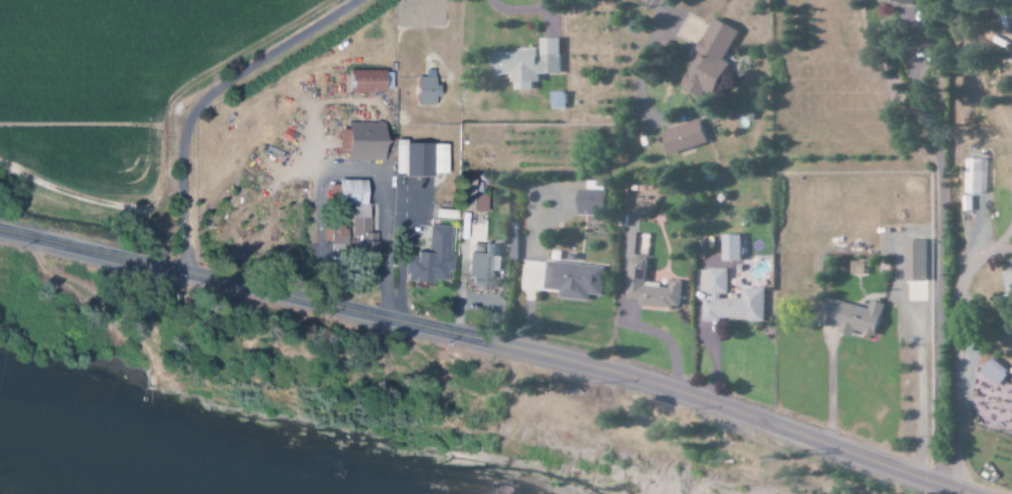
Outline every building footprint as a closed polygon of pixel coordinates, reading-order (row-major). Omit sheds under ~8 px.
[(740,31),(715,18),(691,66),(693,67),(683,86),(716,102),(736,63),(727,58),(740,31)] [(561,75),(562,39),(541,39),(541,52),(495,52),(495,75),(515,75),(515,90),(534,90),(534,83),(540,83),(540,75),(561,75)] [(350,92),(393,93),(393,87),(386,87),(386,71),(350,70),(350,92)] [(436,106),(436,97),(441,97),(441,86),(435,86),(436,71),(427,71),(427,77),(419,77),(418,105),(436,106)] [(567,92),(552,92),(552,109),(567,109),(567,92)] [(663,131),(670,155),(709,143),(702,120),(663,131)] [(340,129),(339,154),(349,154),(348,161),(386,162),(387,124),(348,123),(348,129),(340,129)] [(448,144),(397,143),(397,175),(448,176),(448,144)] [(985,192),(986,160),(968,159),(967,192),(985,192)] [(489,212),(489,194),(475,194),(475,180),(461,179),(461,212),(489,212)] [(368,181),(339,181),(339,206),(353,205),(353,231),(332,231),(332,246),(349,246),(349,256),(376,256),(376,233),(369,234),(368,181)] [(609,216),(610,191),(582,190),(582,215),(609,216)] [(406,256),(405,283),(434,284),(434,281),(448,282),(448,271),(453,272),(454,255),(450,255),(451,227),(430,226),(428,253),(418,252),(417,257),(406,256)] [(725,262),(743,262),(743,235),(725,235),(725,262)] [(906,282),(928,281),(927,240),(906,240),(906,282)] [(502,245),(486,245),(485,255),(469,254),(468,279),(473,279),(473,288),(496,289),(496,271),(501,272),(502,245)] [(629,299),(642,300),(641,306),(682,309),(684,282),(672,281),(671,289),(662,288),(662,283),(647,282),(649,259),(632,258),(629,299)] [(589,301),(590,294),(604,295),(606,266),(548,262),(546,290),(561,291),(560,299),(589,301)] [(766,289),(744,289),(744,299),(722,299),(722,295),(729,295),(729,269),(710,269),(710,298),(705,298),(705,322),(766,321),(766,289)] [(825,299),(819,324),(842,329),(841,333),(855,336),(856,332),(879,337),(886,304),(873,301),(871,310),(825,299)]
